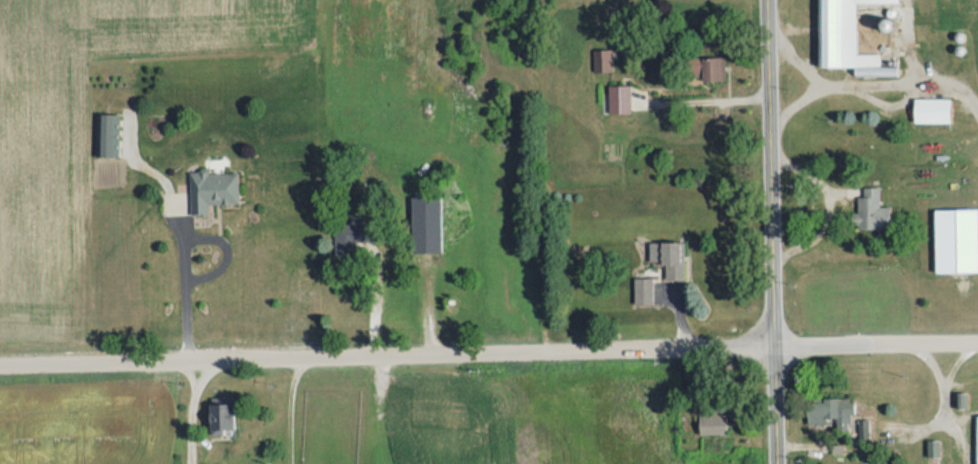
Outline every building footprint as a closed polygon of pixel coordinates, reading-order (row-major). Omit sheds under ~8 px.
[(856,66),(856,75),(897,74),(897,66),(880,67),(880,54),(857,54),(857,3),(900,2),(900,0),(819,0),(819,66),(856,66)] [(613,49),(594,49),(594,71),(614,71),(613,49)] [(727,57),(692,58),(693,76),(703,76),(703,81),(727,80),(727,57)] [(610,113),(632,112),(632,85),(609,85),(610,113)] [(951,122),(951,98),(915,98),(915,121),(951,122)] [(121,114),(98,113),(97,157),(120,157),(121,114)] [(192,214),(210,213),(210,204),(240,203),(239,173),(208,173),(208,170),(191,170),(192,214)] [(890,206),(880,206),(880,187),(864,187),(864,196),(858,196),(858,213),(853,213),(853,228),(891,228),(890,206)] [(443,252),(441,196),(412,197),(413,253),(443,252)] [(977,272),(977,208),(935,209),(937,273),(977,272)] [(351,224),(335,225),(335,256),(354,256),(354,242),(376,242),(376,217),(351,217),(351,224)] [(651,261),(665,261),(666,280),(686,279),(685,241),(650,242),(651,261)] [(654,304),(654,278),(635,277),(635,304),(654,304)] [(226,435),(226,430),(236,429),(235,397),(212,397),(213,435),(226,435)] [(828,424),(827,418),(838,418),(839,431),(851,431),(850,414),(855,414),(855,398),(824,399),(824,402),(809,402),(810,424),(828,424)] [(701,412),(701,434),(729,433),(728,411),(701,412)] [(870,436),(870,420),(860,419),(860,436),(870,436)] [(941,456),(941,440),(929,441),(929,457),(941,456)]
